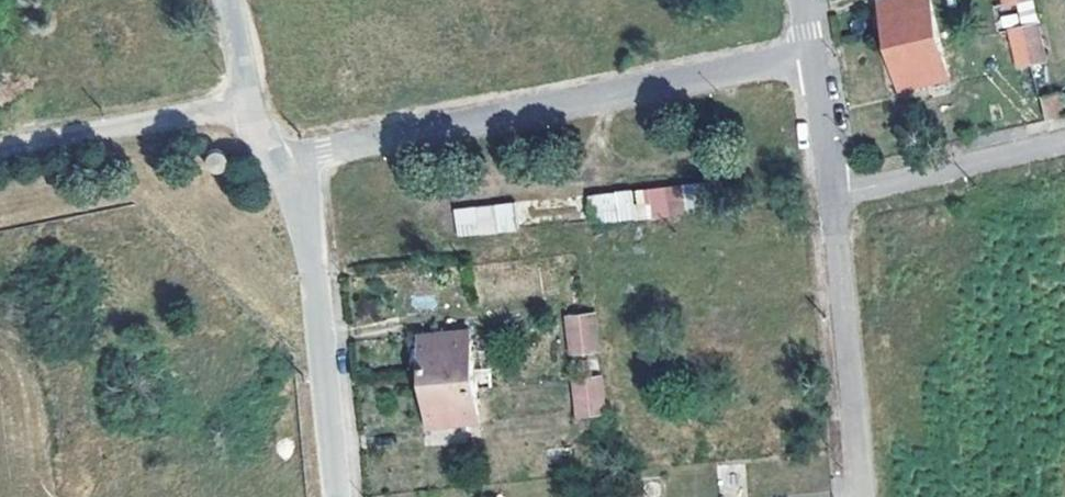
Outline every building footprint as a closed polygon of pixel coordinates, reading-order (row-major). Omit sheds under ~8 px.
[(930,0),(882,0),(880,0),(900,91),(948,80),(930,0)] [(1005,6),(1011,33),(1024,29),(1018,3),(1005,6)] [(1038,26),(1024,29),(1032,64),(1045,61),(1038,26)] [(1040,100),(1032,64),(1024,29),(1011,33),(1019,70),(1014,72),(1021,104),(1040,100)] [(1045,123),(1061,119),(1055,96),(1040,100),(1045,123)] [(227,168),(228,164),(227,159),(225,155),(221,153),(216,152),(212,154),(208,157),(206,161),(206,166),(208,170),(211,173),(216,175),(221,174),(225,172),(227,168)] [(724,181),(591,195),(593,222),(726,210),(724,181)] [(518,230),(516,203),(454,210),(457,236),(518,230)] [(597,315),(581,316),(585,351),(600,350),(597,315)] [(585,351),(581,316),(568,317),(572,353),(585,351)] [(471,332),(422,336),(431,426),(480,422),(471,332)] [(603,378),(588,379),(591,415),(606,413),(603,378)] [(588,379),(575,381),(578,416),(591,415),(588,379)]
